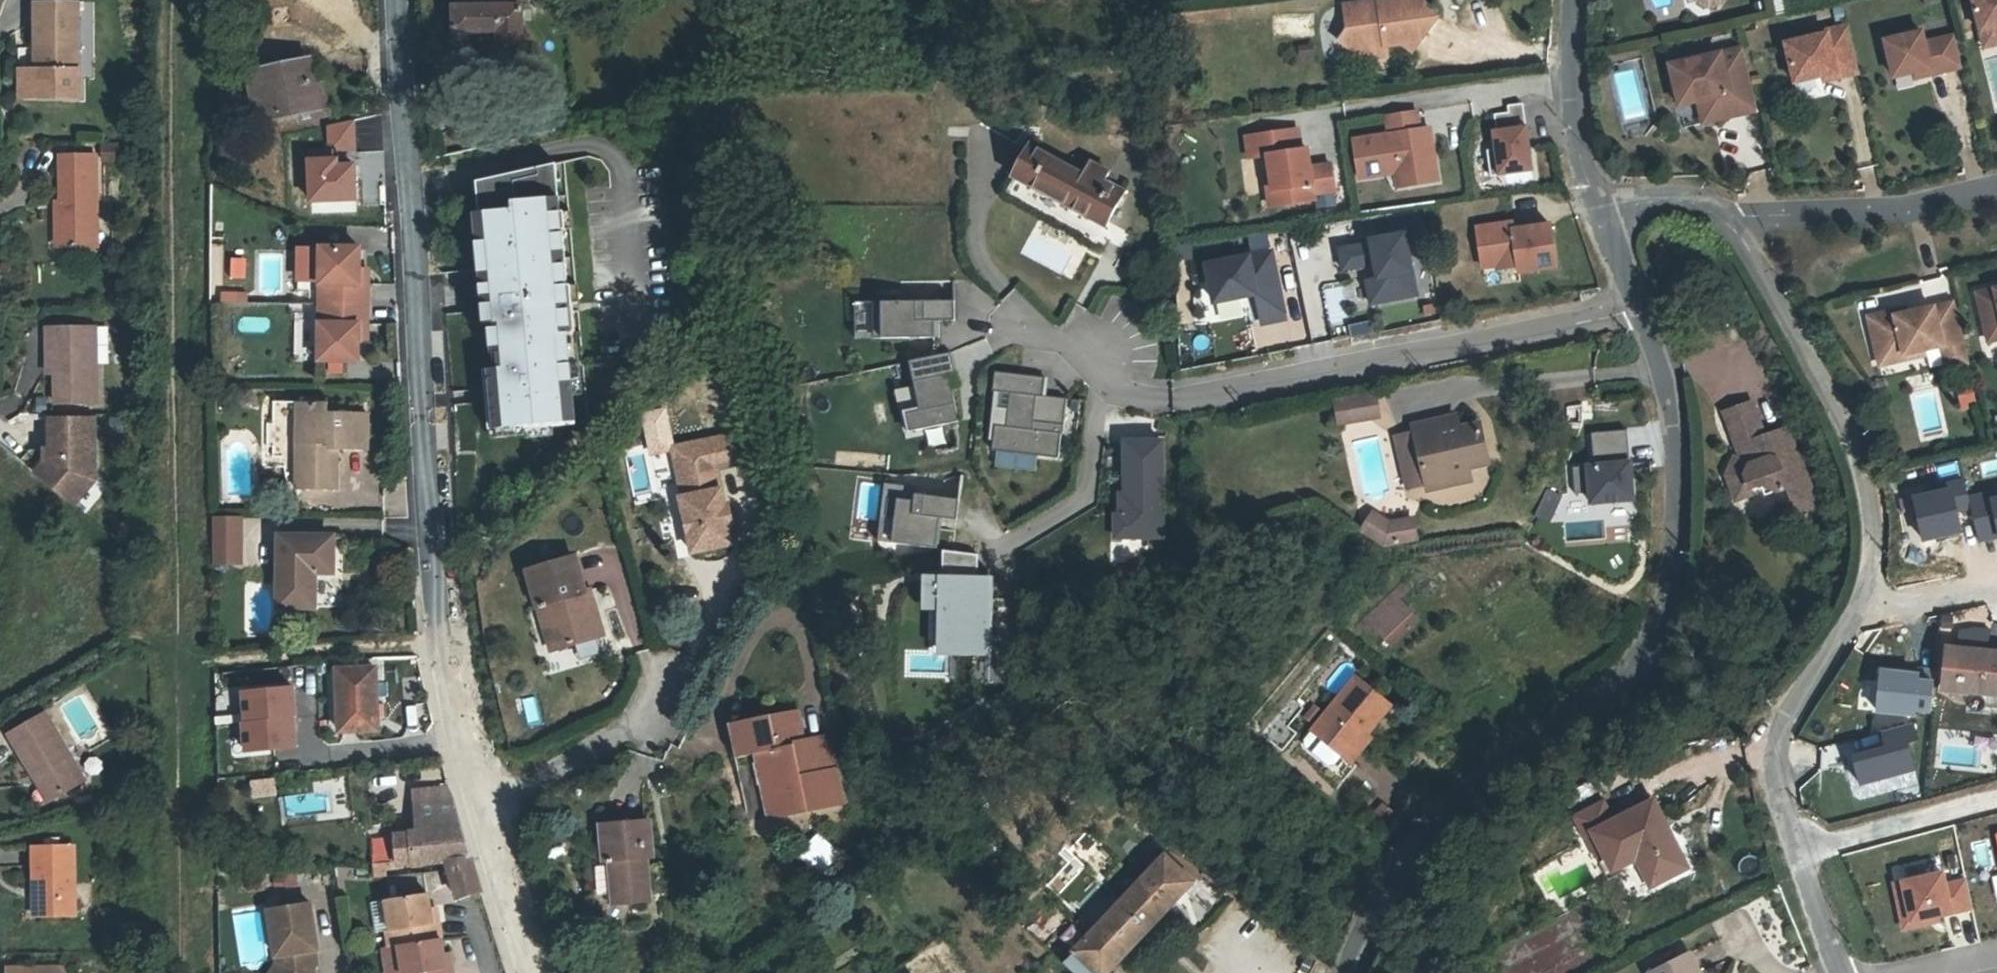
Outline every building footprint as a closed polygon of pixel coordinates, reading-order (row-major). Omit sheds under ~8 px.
[(522,43),(521,0),(457,0),(457,7),(454,7),(455,44),(478,44),(478,32),(498,31),(499,44),(522,43)] [(1364,59),(1372,49),(1386,46),(1402,43),(1412,52),(1438,18),(1425,8),(1424,0),(1379,0),(1379,6),(1372,7),(1365,2),(1344,5),(1348,29),(1340,40),(1364,59)] [(1981,33),(1996,29),(1996,0),(1973,0),(1981,33)] [(36,2),(36,41),(42,41),(42,70),(42,71),(79,70),(78,2),(36,2)] [(1273,17),(1274,36),(1309,34),(1308,15),(1273,17)] [(1860,72),(1849,25),(1826,30),(1827,33),(1786,43),(1795,82),(1823,75),(1836,72),(1837,77),(1860,72)] [(1981,33),(1984,47),(1996,44),(1996,29),(1981,33)] [(1894,77),(1915,72),(1929,69),(1931,74),(1962,67),(1955,36),(1925,43),(1922,32),(1886,41),(1894,77)] [(1372,49),(1364,59),(1388,55),(1386,46),(1372,49)] [(1704,123),(1758,111),(1743,47),(1738,49),(1742,68),(1727,72),(1722,52),(1671,64),(1677,88),(1695,84),(1699,101),(1704,123)] [(1738,49),(1722,52),(1727,72),(1742,68),(1738,49)] [(318,107),(308,63),(250,75),(259,120),(318,107)] [(1916,78),(1931,74),(1929,69),(1915,72),(1916,78)] [(21,98),(37,98),(36,70),(21,70),(21,98)] [(79,97),(79,70),(42,71),(42,70),(36,70),(37,98),(79,97)] [(1836,72),(1823,75),(1824,80),(1837,77),(1836,72)] [(1695,84),(1677,88),(1681,105),(1699,101),(1695,84)] [(1523,102),(1508,104),(1509,111),(1495,113),(1497,129),(1493,130),(1495,148),(1488,149),(1491,175),(1532,169),(1523,102)] [(1438,180),(1432,138),(1422,140),(1420,129),(1417,111),(1386,116),(1389,134),(1353,140),(1359,178),(1396,172),(1413,169),(1416,184),(1438,180)] [(328,127),(329,151),(356,149),(355,120),(328,127)] [(1422,140),(1432,138),(1430,128),(1420,129),(1422,140)] [(1265,174),(1268,192),(1284,189),(1287,204),(1315,200),(1314,194),(1335,190),(1331,165),(1310,168),(1307,149),(1301,150),(1298,129),(1246,136),(1250,158),(1268,156),(1270,173),(1265,174)] [(103,160),(120,160),(120,144),(103,144),(103,160)] [(1082,173),(1030,146),(1004,193),(1083,235),(1081,239),(1105,251),(1116,231),(1105,225),(1122,192),(1103,182),(1109,172),(1089,161),(1082,173)] [(61,224),(61,247),(97,247),(96,155),(61,155),(61,201),(56,202),(57,225),(61,224)] [(338,163),(338,156),(305,158),(307,203),(357,201),(355,163),(338,163)] [(524,429),(574,424),(572,396),(573,396),(567,333),(571,333),(569,304),(573,304),(571,285),(567,285),(563,231),(567,231),(565,212),(561,213),(557,164),(476,182),(479,212),(474,214),(484,324),(489,324),(493,369),(483,370),(488,429),(524,426),(524,429)] [(1398,187),(1416,184),(1413,169),(1396,172),(1398,187)] [(1284,189),(1268,192),(1270,207),(1287,204),(1284,189)] [(1527,221),(1513,223),(1514,230),(1528,228),(1527,221)] [(1477,228),(1480,249),(1491,247),(1496,251),(1498,266),(1499,270),(1518,267),(1519,272),(1556,266),(1550,225),(1528,228),(1514,230),(1513,223),(1477,228)] [(1417,296),(1406,233),(1370,240),(1371,244),(1340,249),(1343,270),(1374,265),(1377,280),(1367,282),(1371,305),(1417,296)] [(321,291),(321,247),(299,247),(299,291),(321,291)] [(321,304),(368,304),(368,284),(360,284),(360,269),(360,248),(321,247),(321,291),(321,304)] [(1491,247),(1480,249),(1483,268),(1498,266),(1496,251),(1491,247)] [(1271,253),(1207,266),(1215,303),(1257,294),(1263,323),(1285,319),(1271,253)] [(360,284),(368,284),(369,269),(360,269),(360,284)] [(1338,311),(1337,288),(1325,289),(1326,312),(1338,311)] [(1978,293),(1989,341),(1996,339),(1996,288),(1978,293)] [(237,303),(248,303),(248,294),(237,294),(237,303)] [(857,338),(875,338),(875,301),(858,301),(857,338)] [(957,302),(875,301),(875,338),(936,338),(936,322),(957,322),(957,302)] [(1969,362),(1955,302),(1906,313),(1896,315),(1895,311),(1869,317),(1878,356),(1903,350),(1904,355),(1924,350),(1942,346),(1947,367),(1969,362)] [(368,325),(368,304),(321,304),(320,361),(359,361),(359,339),(360,325),(368,325)] [(368,339),(368,325),(360,325),(359,339),(368,339)] [(48,328),(49,363),(56,363),(56,374),(57,404),(97,403),(96,327),(48,328)] [(1903,350),(1878,356),(1880,365),(1925,355),(1924,350),(1904,355),(1903,350)] [(957,374),(953,353),(911,362),(916,387),(921,411),(908,414),(912,432),(960,422),(950,375),(957,374)] [(1047,378),(998,372),(996,392),(1011,394),(1007,427),(996,426),(993,451),(1059,459),(1062,435),(1064,435),(1068,399),(1044,396),(1047,378)] [(1969,381),(1953,388),(1960,407),(1977,401),(1969,381)] [(921,411),(916,387),(897,391),(906,433),(912,432),(908,414),(921,411)] [(1379,416),(1375,395),(1335,402),(1339,422),(1379,416)] [(337,489),(337,458),(328,458),(328,450),(337,450),(367,450),(368,412),(349,412),(348,409),(342,409),(341,412),(329,412),(329,402),(299,402),(298,490),(337,489)] [(1726,475),(1730,485),(1745,479),(1749,488),(1761,484),(1777,491),(1787,488),(1797,514),(1818,506),(1788,427),(1764,436),(1752,402),(1724,412),(1735,443),(1742,440),(1747,454),(1743,461),(1742,461),(1735,457),(1726,475)] [(1455,415),(1437,420),(1440,432),(1458,428),(1455,415)] [(51,419),(51,449),(51,462),(45,462),(35,474),(69,502),(95,471),(94,419),(51,419)] [(1427,490),(1452,485),(1449,473),(1467,468),(1488,463),(1479,423),(1458,428),(1440,432),(1437,420),(1412,425),(1414,432),(1426,483),(1427,490)] [(1632,500),(1631,480),(1628,480),(1628,473),(1627,465),(1630,464),(1627,431),(1591,434),(1593,466),(1588,466),(1590,503),(1632,500)] [(1426,483),(1414,432),(1396,436),(1408,488),(1426,483)] [(739,433),(678,447),(688,489),(680,491),(682,498),(679,498),(692,553),(733,544),(728,525),(732,525),(728,507),(724,507),(715,468),(745,461),(739,433)] [(1742,440),(1735,443),(1742,461),(1743,461),(1747,454),(1742,440)] [(1162,442),(1125,442),(1125,494),(1121,495),(1121,515),(1115,516),(1116,537),(1162,537),(1162,442)] [(688,489),(678,447),(670,449),(680,491),(688,489)] [(337,458),(337,450),(328,450),(328,458),(337,458)] [(1449,473),(1452,485),(1470,480),(1467,468),(1449,473)] [(95,480),(95,471),(69,502),(74,506),(95,480)] [(1751,495),(1749,488),(1745,479),(1730,485),(1736,501),(1751,495)] [(1934,495),(1915,499),(1924,540),(1960,531),(1955,510),(1970,506),(1968,500),(1964,482),(1933,489),(1934,495)] [(879,542),(894,543),(897,518),(887,517),(890,498),(916,501),(917,494),(918,495),(919,488),(886,484),(879,542)] [(961,500),(918,495),(917,494),(916,501),(890,498),(887,517),(897,518),(894,543),(938,548),(941,519),(959,521),(961,500)] [(1968,500),(1970,506),(1978,540),(1996,535),(1996,501),(1992,502),(1991,494),(1968,500)] [(1397,543),(1393,522),(1389,523),(1373,512),(1362,529),(1387,545),(1397,543)] [(241,557),(240,517),(215,517),(216,544),(216,546),(216,547),(216,558),(241,557)] [(1413,518),(1393,522),(1397,543),(1417,539),(1413,518)] [(315,607),(316,573),(334,573),(334,536),(280,536),(279,607),(315,607)] [(980,555),(945,551),(944,583),(936,583),(936,610),(947,611),(946,646),(993,647),(994,598),(979,598),(966,598),(967,585),(979,585),(980,555)] [(603,634),(595,607),(590,609),(588,602),(593,601),(589,589),(584,591),(574,557),(528,571),(538,606),(546,604),(559,648),(603,634)] [(1391,645),(1410,627),(1406,624),(1414,617),(1398,599),(1409,589),(1403,583),(1358,625),(1366,633),(1374,626),(1391,645)] [(979,598),(994,598),(995,585),(979,585),(967,585),(966,598),(979,598)] [(551,650),(559,648),(546,604),(538,606),(537,606),(551,650)] [(947,611),(936,610),(935,655),(993,657),(993,647),(946,646),(947,611)] [(1417,620),(1414,617),(1406,624),(1410,627),(1417,620)] [(1944,680),(1968,682),(1967,691),(1996,694),(1996,654),(1947,649),(1944,680)] [(350,660),(351,669),(376,668),(376,658),(350,660)] [(379,730),(376,668),(351,669),(337,669),(340,732),(379,730)] [(1935,678),(1880,672),(1876,706),(1931,713),(1935,678)] [(1356,766),(1351,763),(1342,755),(1362,732),(1366,735),(1390,706),(1355,677),(1300,746),(1344,782),(1356,766)] [(1943,689),(1967,691),(1968,682),(1944,680),(1943,689)] [(296,683),(241,688),(244,719),(297,714),(299,714),(296,683)] [(1313,705),(1304,716),(1312,723),(1321,712),(1313,705)] [(797,709),(786,711),(788,718),(771,722),(770,715),(734,722),(741,756),(753,753),(766,817),(841,802),(827,737),(804,742),(797,709)] [(788,718),(786,711),(770,715),(771,722),(788,718)] [(10,734),(33,773),(41,769),(57,797),(85,780),(46,713),(10,734)] [(242,719),(244,751),(300,746),(297,714),(244,719),(242,719)] [(1282,751),(1296,734),(1278,718),(1264,735),(1282,751)] [(1853,753),(1862,783),(1914,768),(1906,741),(1917,738),(1912,721),(1883,730),(1887,744),(1853,753)] [(1342,755),(1351,763),(1371,739),(1366,735),(1362,732),(1342,755)] [(41,769),(33,773),(50,801),(57,797),(41,769)] [(249,799),(274,795),(271,776),(246,780),(249,799)] [(416,788),(418,805),(454,802),(449,785),(416,788)] [(1576,818),(1586,837),(1594,833),(1603,852),(1612,870),(1636,858),(1651,886),(1687,868),(1653,801),(1651,802),(1649,799),(1643,802),(1645,805),(1613,821),(1603,803),(1576,818)] [(413,864),(447,861),(446,859),(471,857),(454,802),(418,805),(415,805),(418,832),(396,835),(399,862),(413,861),(413,864)] [(362,812),(369,868),(399,864),(399,862),(396,835),(418,832),(415,805),(362,812)] [(1379,827),(1392,811),(1384,805),(1371,820),(1379,827)] [(610,862),(613,897),(630,895),(631,901),(649,900),(645,857),(651,856),(648,822),(601,826),(604,862),(610,862)] [(1595,856),(1603,852),(1594,833),(1586,837),(1595,856)] [(45,838),(45,846),(60,846),(60,838),(45,838)] [(74,846),(60,846),(45,846),(33,847),(35,916),(75,915),(74,846)] [(1063,963),(1074,972),(1107,972),(1201,873),(1172,854),(1168,858),(1165,856),(1092,933),(1075,951),(1063,963)] [(458,900),(481,892),(471,857),(446,859),(447,861),(450,870),(458,900)] [(1970,914),(1962,876),(1942,880),(1939,868),(1887,879),(1897,929),(1970,914)] [(246,874),(250,892),(263,889),(259,871),(246,874)] [(272,873),(273,886),(296,884),(295,871),(272,873)] [(389,947),(441,938),(438,922),(432,923),(430,908),(427,893),(386,900),(391,930),(387,931),(389,947)] [(313,965),(310,950),(314,949),(317,949),(310,903),(268,910),(277,964),(270,972),(314,972),(313,965)] [(432,923),(438,922),(436,907),(430,908),(432,923)] [(1046,944),(1066,924),(1055,914),(1038,933),(1046,944)] [(1064,941),(1075,951),(1092,933),(1081,922),(1079,920),(1062,938),(1064,941)] [(452,967),(445,968),(443,953),(441,938),(389,947),(383,948),(388,972),(452,972),(452,967)] [(445,968),(452,967),(449,952),(443,953),(445,968)] [(1330,969),(1307,952),(1296,972),(1328,972),(1330,969)] [(1689,954),(1652,972),(1699,972),(1689,954)]
